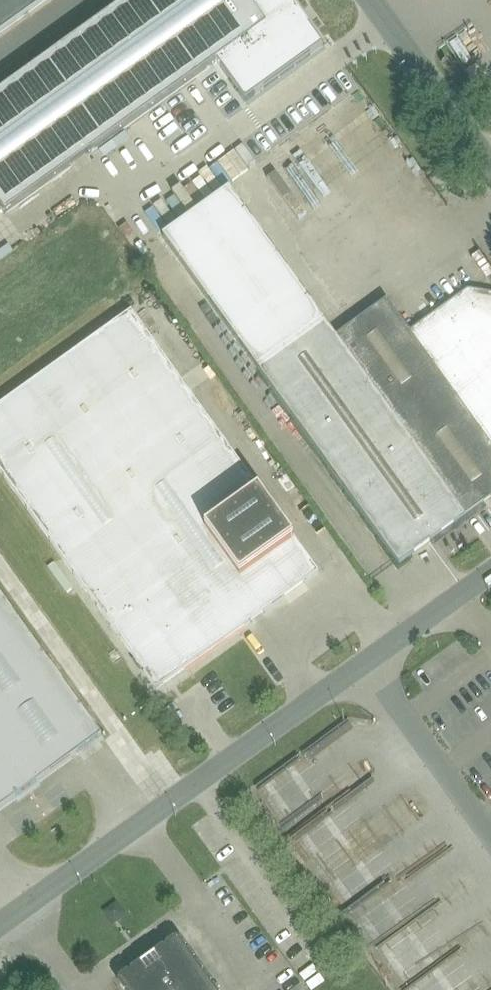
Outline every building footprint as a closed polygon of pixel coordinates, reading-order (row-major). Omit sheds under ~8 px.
[(5,214),(217,63),(245,102),(322,47),(289,0),(264,0),(253,8),(248,0),(130,0),(0,93),(0,206),(5,214)] [(46,0),(0,0),(0,33),(46,0)] [(323,321),(229,190),(162,237),(257,368),(323,321)] [(464,518),(490,498),(490,295),(468,291),(410,332),(386,300),(335,337),(323,321),(257,368),(398,565),(464,518)] [(318,573),(131,312),(0,406),(0,472),(156,690),(318,573)] [(102,738),(0,596),(0,812),(102,738)] [(470,918),(461,924),(470,938),(479,932),(470,918)] [(434,934),(450,954),(467,940),(452,920),(434,934)] [(178,937),(116,981),(123,989),(216,989),(178,937)] [(429,979),(409,968),(397,989),(423,989),(429,979)] [(305,989),(316,989),(323,985),(312,969),(297,979),(305,989)]
